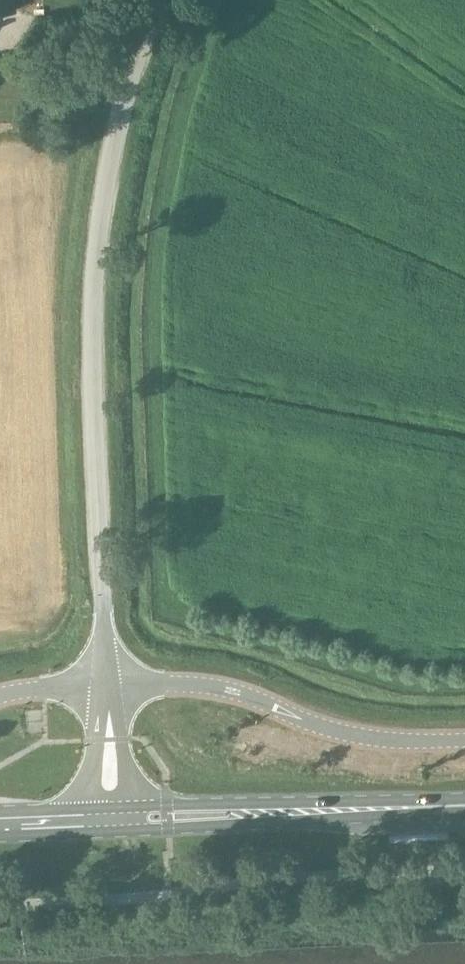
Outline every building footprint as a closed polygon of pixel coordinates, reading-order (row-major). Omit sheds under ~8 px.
[(13,8),(12,0),(0,0),(0,9),(13,8)] [(220,815),(219,805),(203,805),(203,816),(220,815)]
